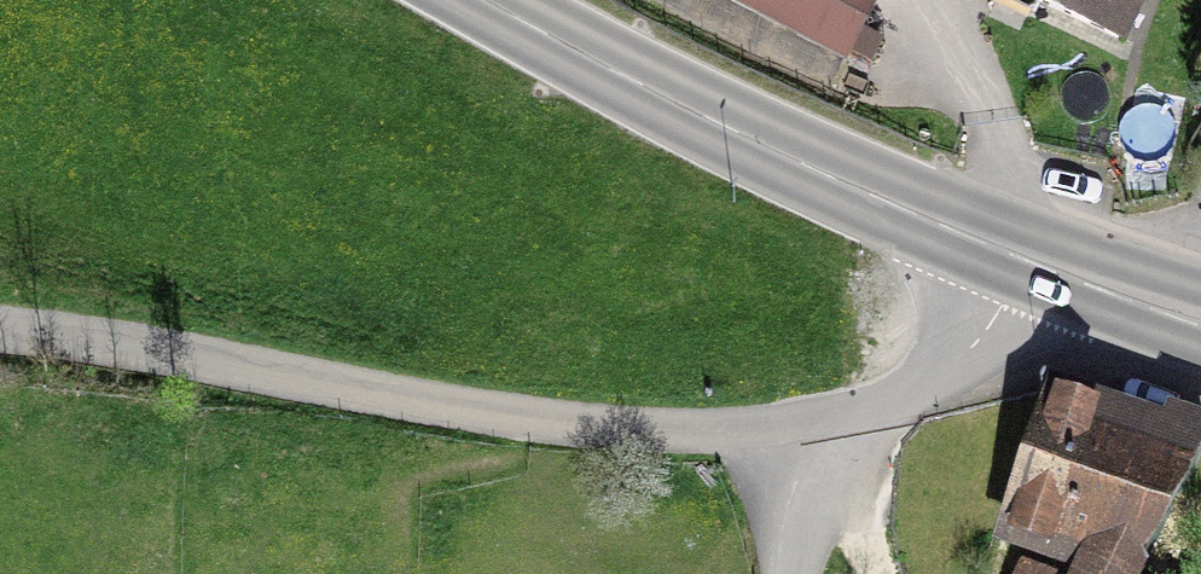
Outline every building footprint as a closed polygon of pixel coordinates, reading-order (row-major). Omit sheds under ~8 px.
[(841,66),(875,0),(714,0),(841,66)] [(1106,38),(1124,0),(1021,0),(1106,38)] [(1060,383),(998,547),(1070,573),(1200,573),(1200,436),(1060,383)]
